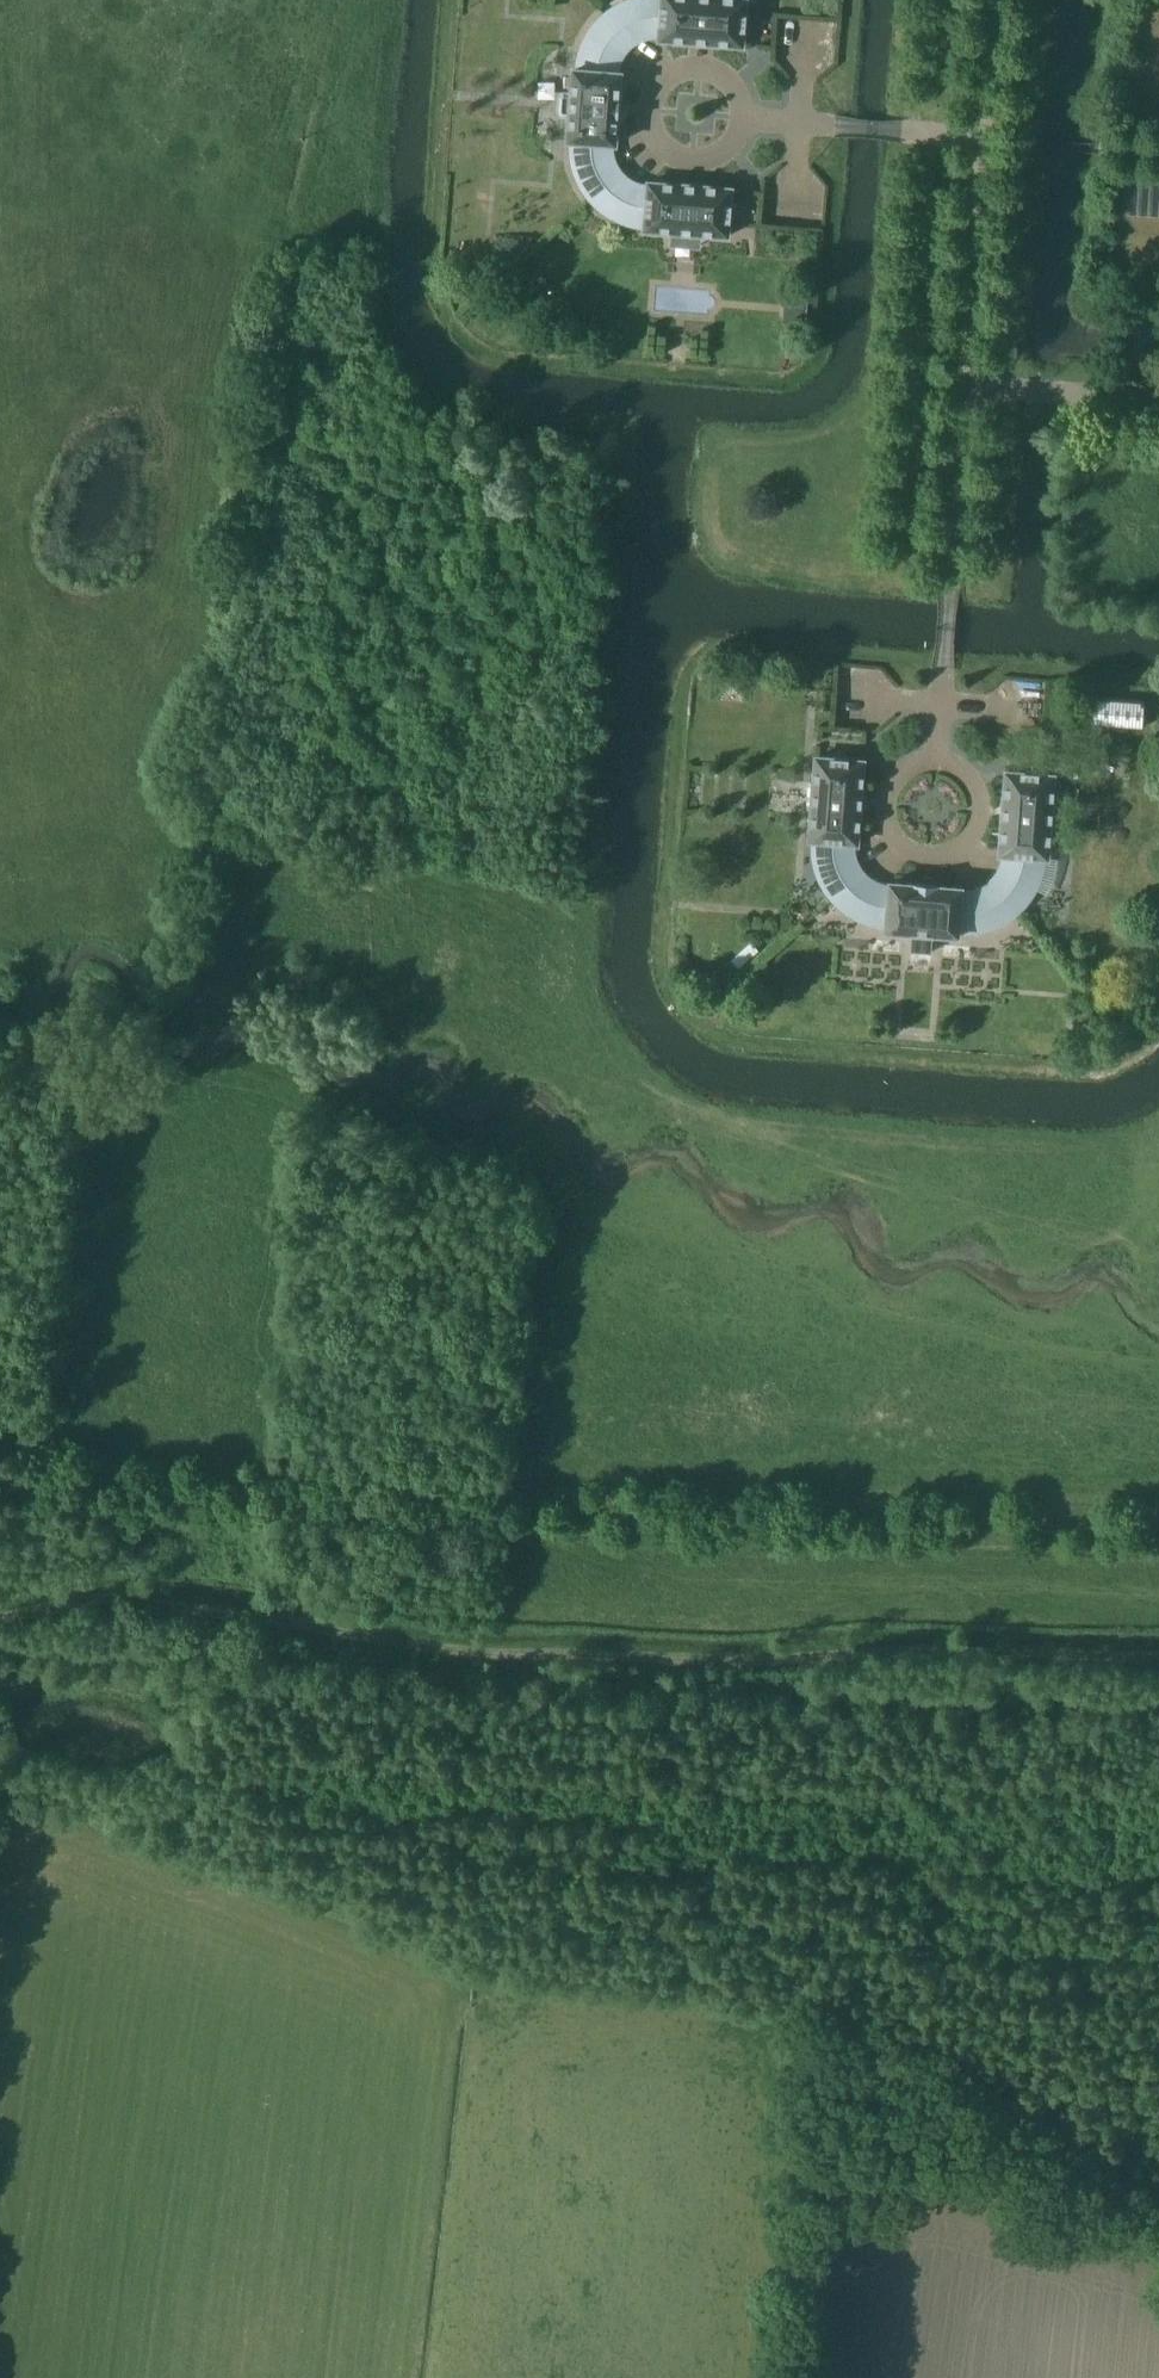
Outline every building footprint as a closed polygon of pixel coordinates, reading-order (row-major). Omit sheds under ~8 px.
[(630,43),(656,28),(661,29),(660,39),(686,41),(718,44),(718,43),(744,45),(747,0),(663,0),(663,6),(643,4),(641,0),(631,0),(630,0),(620,4),(612,9),(606,14),(630,43)] [(621,56),(630,43),(606,14),(604,16),(597,23),(591,31),(586,40),(582,49),(580,59),(578,68),(574,68),(572,92),(564,92),(560,95),(559,111),(562,115),(571,116),(569,140),(583,141),(582,161),(575,164),(578,173),(582,182),(586,190),(592,197),(620,173),(606,147),(606,142),(616,143),(618,118),(619,118),(620,97),(622,72),(616,71),(621,56)] [(620,173),(592,197),(598,204),(606,209),(613,214),(622,218),(626,213),(646,215),(645,229),(671,231),(703,234),(728,236),(732,188),(707,186),(675,183),(675,184),(649,182),(648,192),(644,191),(620,173)] [(785,295),(783,322),(806,324),(808,297),(785,295)] [(1093,723),(1142,727),(1144,702),(1095,698),(1093,723)] [(834,897),(862,873),(847,848),(848,843),(858,843),(859,818),(860,818),(862,786),(864,760),(816,757),(814,782),(812,814),(810,840),(824,841),(823,861),(817,864),(818,871),(821,879),(826,887),(831,895),(834,897)] [(991,883),(1015,911),(1023,904),(1029,896),(1035,888),(1038,881),(1032,877),(1033,857),(1048,858),(1050,832),(1053,801),(1052,800),(1054,775),(1007,771),(1005,797),(1004,797),(1002,829),(1000,854),(1010,855),(1010,860),(991,883)] [(764,780),(766,812),(788,810),(786,779),(764,780)] [(1015,911),(991,883),(966,898),(961,897),(962,887),(936,885),(916,883),(916,884),(890,882),(890,892),(885,891),(862,873),(834,897),(838,902),(845,908),(852,913),(860,918),(869,921),(878,924),(887,925),(887,929),(912,931),(912,932),(933,933),(958,935),(959,920),(979,922),(982,929),(989,927),(998,923),(1007,917),(1015,911)] [(758,950),(751,941),(745,946),(753,955),(758,950)]
